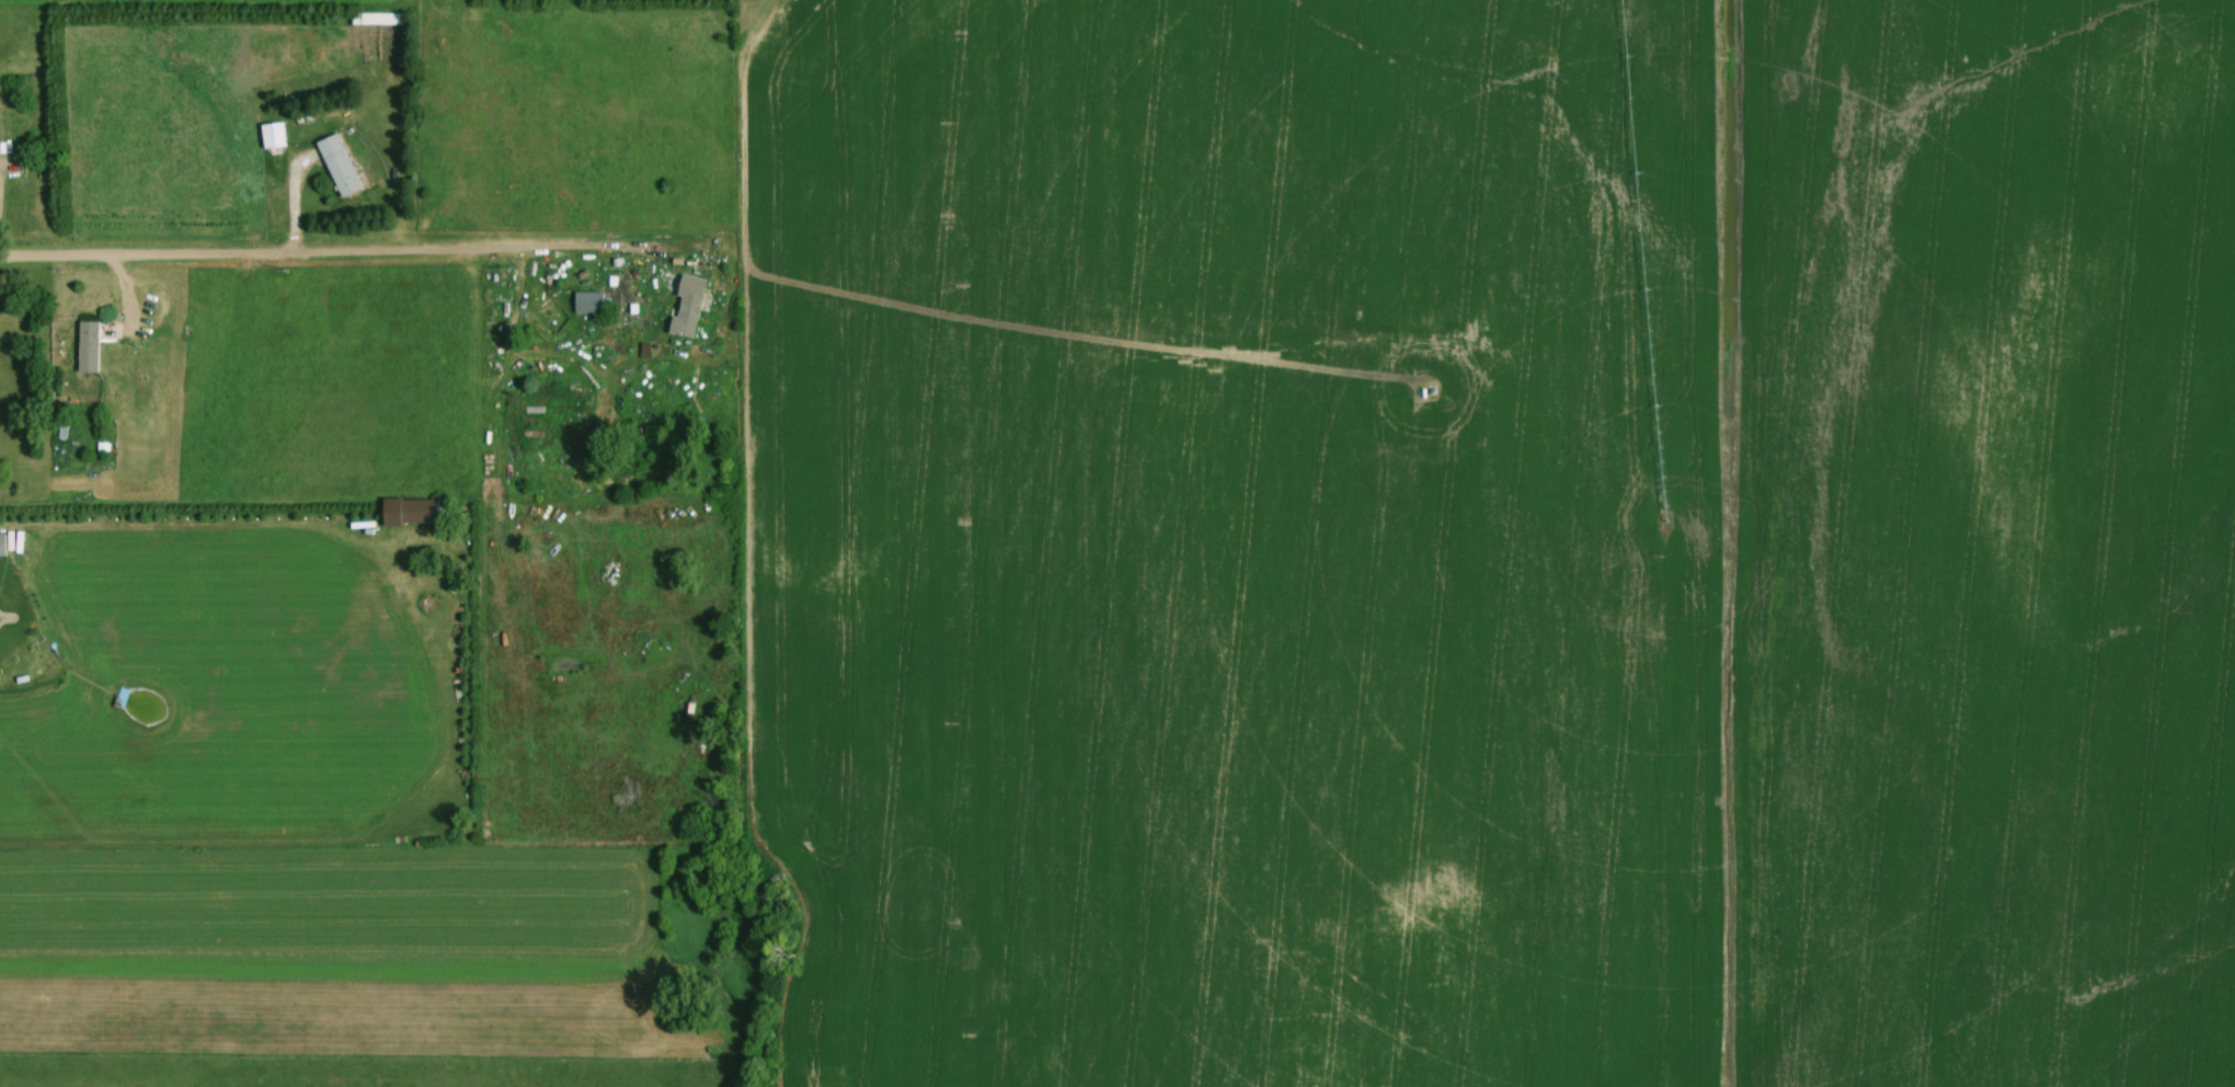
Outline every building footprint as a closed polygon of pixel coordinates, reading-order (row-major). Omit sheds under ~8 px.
[(349,23),(399,23),(399,13),(349,13),(349,23)] [(259,123),(259,148),(281,149),(281,124),(259,123)] [(337,198),(359,188),(334,133),(313,142),(337,198)] [(690,339),(703,280),(679,275),(666,334),(690,339)] [(600,314),(600,292),(571,292),(571,314),(600,314)] [(76,322),(76,373),(96,373),(96,322),(76,322)] [(434,498),(398,498),(398,525),(434,525),(434,498)]
